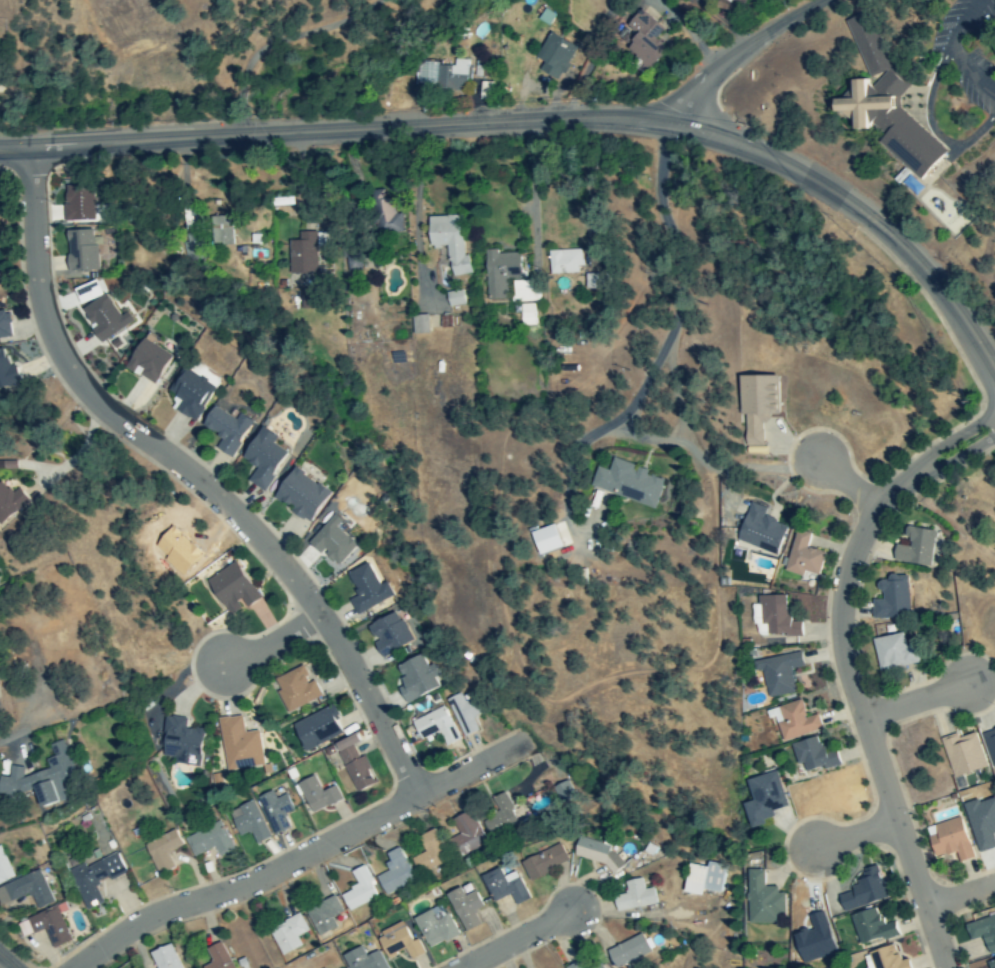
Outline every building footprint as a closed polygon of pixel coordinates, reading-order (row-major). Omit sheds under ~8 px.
[(666,50),(654,39),(662,31),(640,9),(624,26),(634,36),(623,46),(647,70),(666,50)] [(944,150),(897,110),(897,98),(907,87),(890,73),(877,33),(877,30),(871,25),(868,13),(847,19),(865,78),(866,79),(849,79),(849,94),(834,99),(832,99),(832,112),(837,112),(851,124),(851,129),(865,129),(865,111),(874,111),(870,116),(872,125),(876,125),(880,128),(880,148),(918,180),(944,150)] [(543,63),(538,71),(556,81),(575,47),(548,32),(534,58),(543,63)] [(436,90),(465,91),(466,61),(453,60),(453,66),(437,66),(436,90)] [(486,63),(474,62),(473,77),(486,78),(486,63)] [(93,221),(92,186),(62,187),(63,222),(93,221)] [(373,234),(400,236),(402,209),(392,208),(393,200),(380,199),(380,195),(376,195),(373,234)] [(230,245),(230,216),(209,217),(210,246),(230,245)] [(427,217),(428,248),(447,248),(448,277),(469,276),(468,256),(462,256),(461,216),(427,217)] [(65,231),(66,272),(97,271),(96,245),(100,245),(100,238),(92,238),(91,230),(65,231)] [(315,248),(326,248),(326,233),(297,233),(298,242),(288,242),(289,275),(315,275),(315,248)] [(519,254),(496,254),(496,250),(484,251),(485,301),(507,300),(506,278),(520,277),(519,254)] [(549,275),(576,274),(576,267),(580,267),(580,250),(548,251),(549,275)] [(584,275),(584,290),(602,289),(602,274),(584,275)] [(512,303),(538,302),(537,280),(511,281),(512,303)] [(447,307),(463,306),(462,291),(446,293),(447,307)] [(132,324),(126,312),(118,317),(106,294),(80,308),(90,328),(89,328),(97,343),(132,324)] [(534,326),(533,305),(519,305),(520,326),(534,326)] [(10,339),(6,311),(0,311),(0,341),(10,339)] [(411,316),(411,334),(427,334),(426,315),(411,316)] [(135,374),(152,385),(170,357),(142,339),(123,368),(134,375),(135,374)] [(14,383),(5,348),(0,350),(0,387),(14,383)] [(214,386),(180,369),(167,394),(179,400),(173,412),(195,423),(214,386)] [(737,377),(739,416),(743,416),(744,447),(762,447),(761,423),(768,423),(768,415),(777,415),(775,376),(737,377)] [(249,422),(211,405),(201,429),(221,437),(214,451),(232,459),(249,422)] [(277,438),(260,427),(239,459),(255,469),(247,482),(262,492),(287,453),(273,444),(277,438)] [(653,509),(662,480),(645,475),(647,470),(612,459),(607,471),(596,468),(589,488),(653,509)] [(271,499),(308,524),(329,493),(292,468),(271,499)] [(776,557),(787,527),(763,517),(766,509),(749,502),(735,541),(776,557)] [(930,567),(935,531),(904,528),(903,538),(909,539),(908,548),(893,546),(891,562),(930,567)] [(817,577),(824,553),(806,547),(810,535),(795,530),(782,572),(801,578),(803,572),(817,577)] [(205,581),(228,617),(239,610),(258,598),(236,562),(205,581)] [(355,616),(394,597),(387,582),(379,586),(368,564),(346,575),(357,597),(348,601),(355,616)] [(874,619),(909,618),(908,575),(888,575),(888,581),(879,581),(880,601),(873,601),(874,619)] [(801,638),(800,623),(787,624),(786,596),(757,597),(757,605),(752,605),(752,627),(757,627),(757,636),(774,635),(775,639),(801,638)] [(413,641),(396,611),(365,628),(373,641),(371,642),(381,658),(413,641)] [(915,645),(905,647),(902,634),(872,639),(877,671),(918,664),(915,645)] [(752,661),(754,672),(762,670),(766,699),(795,694),(791,670),(803,668),(800,653),(752,661)] [(437,688),(433,679),(437,676),(431,665),(426,667),(420,655),(392,668),(409,702),(437,688)] [(320,697),(312,681),(308,683),(301,667),(271,680),(286,713),(320,697)] [(480,715),(474,698),(461,702),(459,695),(445,699),(459,738),(476,732),(471,718),(480,715)] [(781,743),(820,730),(816,715),(805,718),(800,701),(776,708),(781,722),(775,724),(781,743)] [(341,735),(328,708),(290,725),(303,753),(341,735)] [(410,721),(418,740),(437,732),(443,747),(456,741),(443,708),(410,721)] [(258,731),(243,733),(241,716),(218,719),(224,772),(262,767),(258,731)] [(199,767),(204,730),(185,728),(186,720),(165,717),(160,756),(174,758),(173,764),(199,767)] [(982,733),(990,767),(994,766),(994,730),(982,733)] [(975,733),(956,738),(955,737),(940,741),(950,778),(985,769),(975,733)] [(351,746),(358,743),(354,735),(333,744),(354,793),(374,785),(361,757),(357,759),(351,746)] [(795,766),(802,764),(804,774),(838,764),(835,752),(822,755),(817,737),(789,745),(795,766)] [(63,741),(48,745),(52,758),(44,760),(46,770),(24,777),(21,768),(8,767),(7,778),(0,777),(0,794),(14,796),(32,791),(37,809),(64,801),(60,785),(74,781),(63,741)] [(751,802),(742,804),(749,830),(763,826),(761,820),(772,817),(770,811),(785,807),(776,772),(745,780),(751,802)] [(334,786),(321,792),(313,776),(295,785),(310,815),(341,800),(334,786)] [(554,787),(564,806),(577,799),(566,780),(554,787)] [(257,797),(272,835),(290,828),(284,815),(293,811),(286,795),(274,800),(271,791),(257,797)] [(503,793),(492,799),(499,813),(481,822),(489,838),(518,824),(503,793)] [(249,833),(254,845),(269,838),(253,801),(227,812),(238,838),(249,833)] [(458,836),(449,840),(456,857),(485,846),(471,811),(451,819),(458,836)] [(183,838),(192,858),(214,848),(217,857),(232,851),(220,823),(183,838)] [(448,862),(434,830),(417,837),(424,853),(411,859),(417,875),(448,862)] [(172,869),(166,854),(182,848),(175,831),(143,845),(156,876),(172,869)] [(617,871),(620,860),(613,858),(618,840),(604,836),(602,844),(577,837),(572,858),(617,871)] [(520,860),(526,879),(568,866),(561,846),(520,860)] [(375,877),(383,895),(415,881),(400,848),(385,854),(388,862),(383,864),(387,872),(375,877)] [(12,879),(0,850),(0,884),(12,879)] [(124,873),(116,854),(84,867),(82,864),(67,871),(85,911),(102,904),(94,886),(124,873)] [(725,866),(707,862),(706,868),(687,865),(682,894),(701,897),(702,891),(720,894),(725,866)] [(350,873),(356,887),(339,895),(347,912),(377,898),(363,867),(350,873)] [(886,899),(877,867),(855,874),(857,882),(847,885),(850,894),(837,897),(842,912),(886,899)] [(480,876),(491,903),(510,895),(514,906),(528,900),(516,872),(503,877),(499,868),(480,876)] [(777,924),(777,918),(783,918),(783,894),(776,894),(776,887),(763,887),(763,870),(746,870),(746,924),(777,924)] [(52,904),(38,871),(0,887),(0,906),(28,895),(35,911),(52,904)] [(655,906),(652,889),(643,890),(641,879),(624,882),(626,895),(612,897),(614,913),(655,906)] [(446,895),(462,933),(479,926),(473,912),(481,909),(471,884),(446,895)] [(342,914),(336,898),(305,910),(315,937),(335,930),(331,918),(342,914)] [(448,914),(444,915),(441,907),(413,918),(426,949),(457,937),(448,914)] [(51,949),(69,943),(56,908),(16,922),(22,938),(44,930),(51,949)] [(858,947),(897,935),(893,922),(880,925),(875,908),(848,916),(858,947)] [(307,932),(299,914),(282,922),(284,925),(269,932),(281,957),(301,947),(296,937),(307,932)] [(963,926),(968,942),(981,937),(987,955),(994,953),(994,915),(963,926)] [(375,937),(386,960),(404,951),(409,961),(423,954),(417,939),(411,942),(403,924),(375,937)] [(606,949),(612,967),(649,956),(643,937),(606,949)] [(211,963),(200,967),(232,967),(220,942),(204,950),(211,963)] [(170,945),(148,953),(154,967),(180,967),(170,945)] [(864,967),(908,967),(906,959),(897,962),(893,946),(860,955),(864,967)] [(347,967),(385,967),(379,951),(364,957),(360,948),(343,955),(347,967)] [(986,963),(987,967),(994,967),(994,960),(986,963)]
